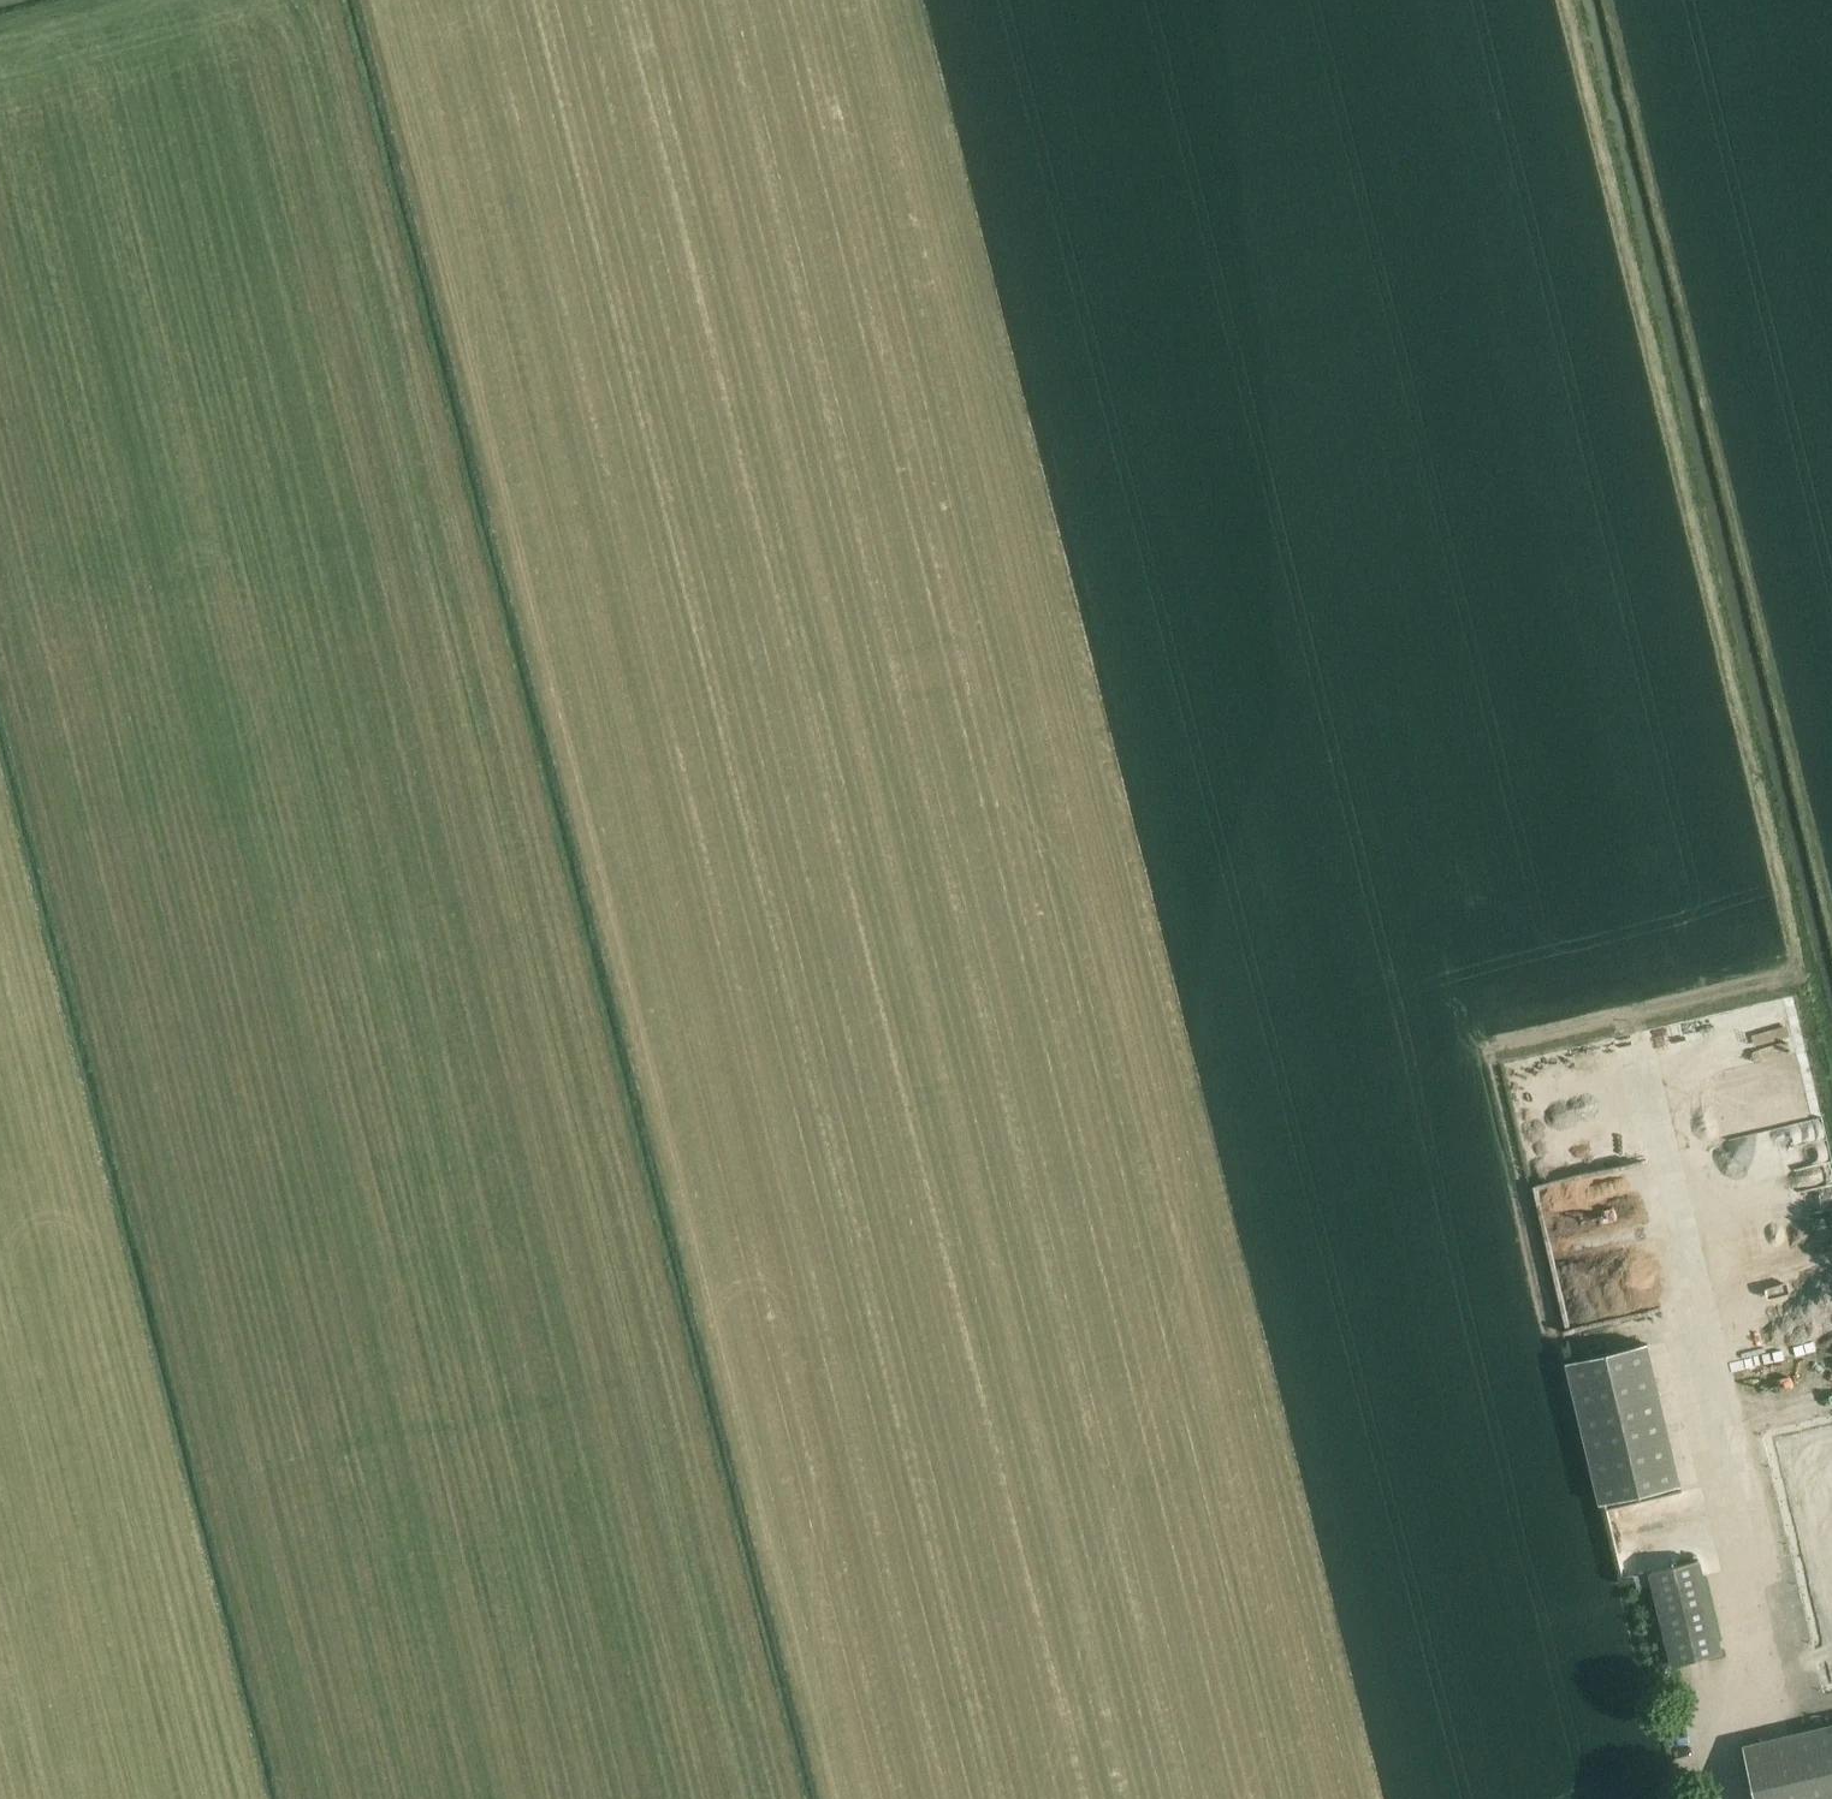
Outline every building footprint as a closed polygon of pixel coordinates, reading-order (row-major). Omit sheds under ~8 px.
[(1820,1213),(1831,1211),(1831,1149),(1826,1122),(1812,1125),(1816,1141),(1797,1145),(1799,1151),(1806,1149),(1820,1213)] [(1649,1343),(1566,1363),(1600,1503),(1682,1484),(1649,1343)] [(1773,1436),(1831,1678),(1831,1422),(1773,1436)] [(1649,1572),(1671,1665),(1723,1652),(1701,1560),(1649,1572)] [(1744,1745),(1756,1798),(1831,1798),(1831,1724),(1744,1745)]
